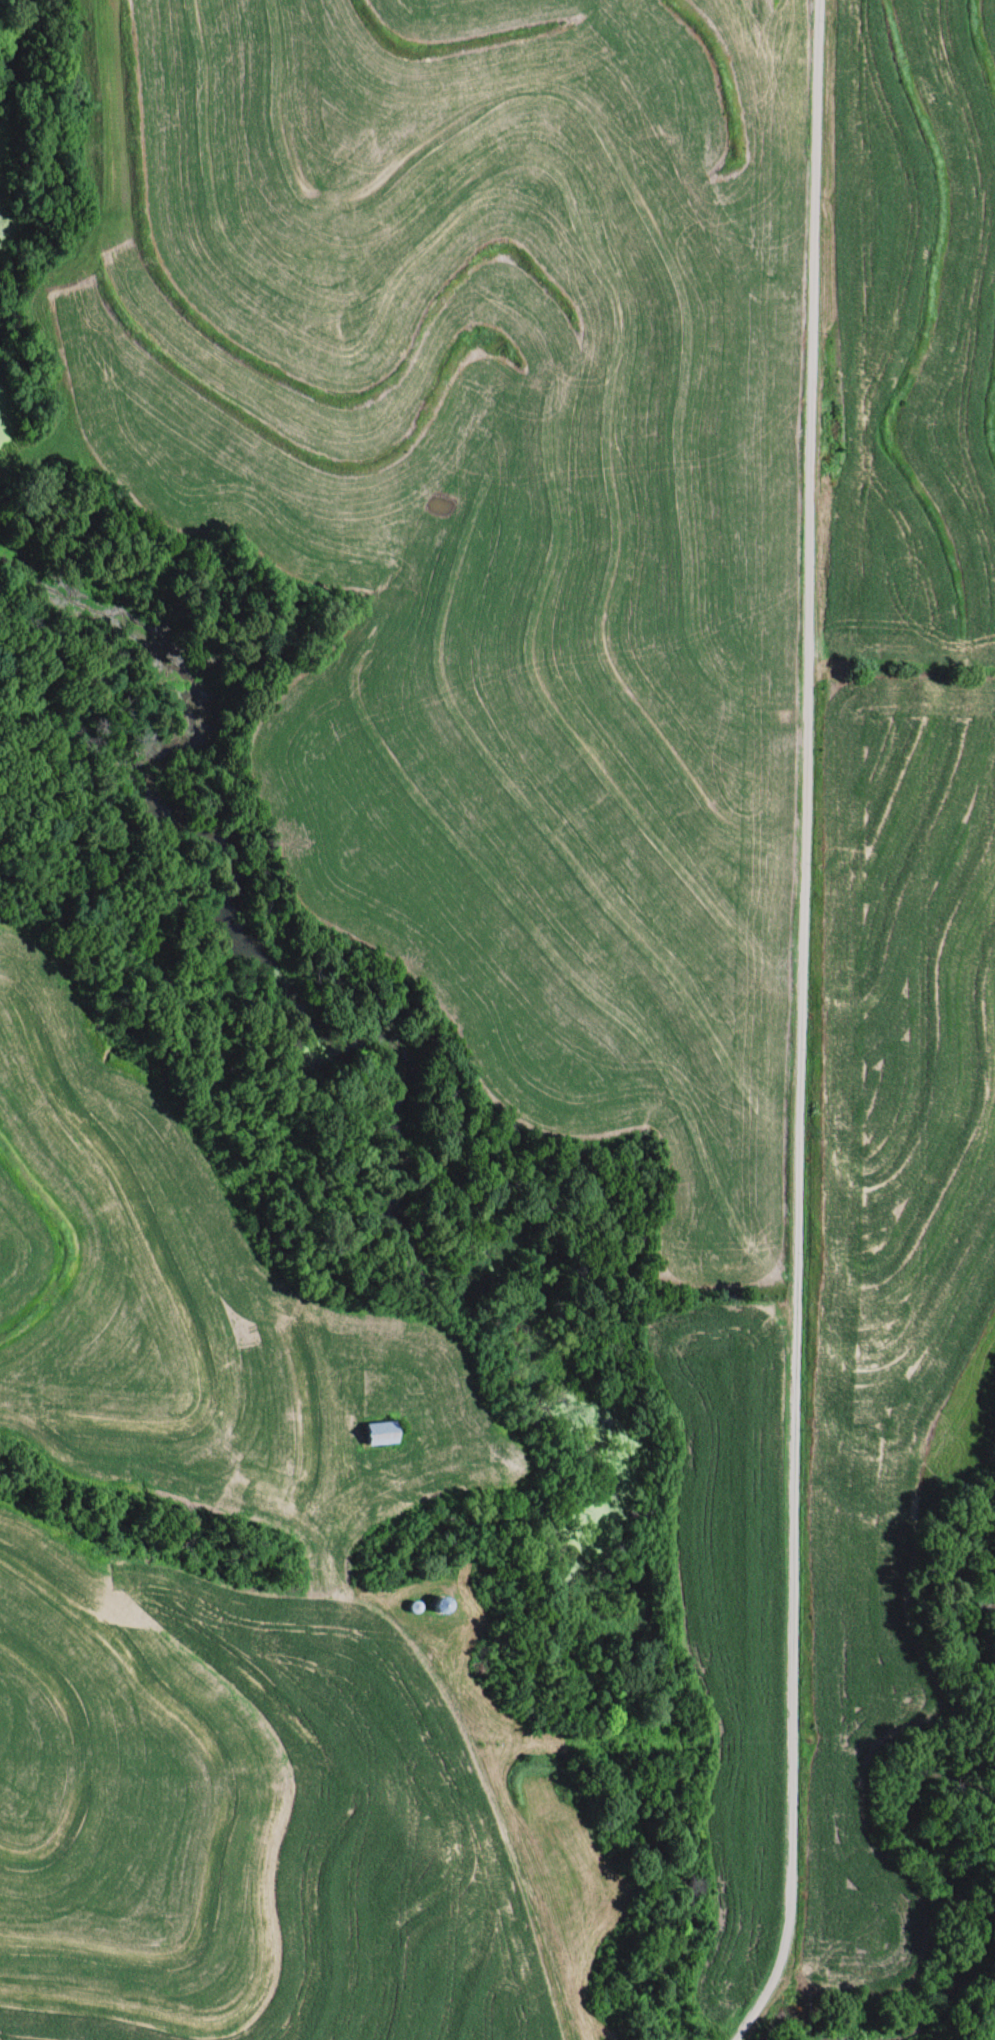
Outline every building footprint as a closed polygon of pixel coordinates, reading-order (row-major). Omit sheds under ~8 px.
[(363,1443),(392,1440),(390,1418),(360,1421),(363,1443)] [(434,1613),(445,1603),(437,1593),(426,1602),(434,1613)]
